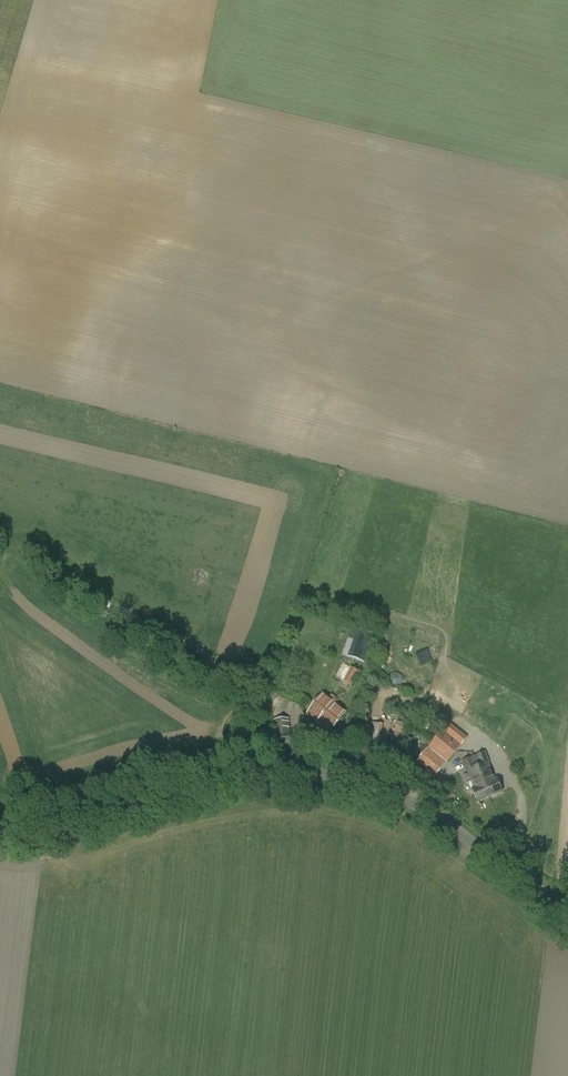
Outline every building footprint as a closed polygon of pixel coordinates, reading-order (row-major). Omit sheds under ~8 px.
[(358,630),(355,640),(372,646),(376,636),(358,630)] [(359,672),(350,667),(340,662),(332,676),(352,686),(359,672)] [(330,733),(346,712),(323,694),(306,716),(316,724),(317,723),(330,733)] [(274,733),(275,733),(276,749),(293,748),(291,731),(290,731),(290,719),(274,720),(274,733)] [(428,748),(447,763),(461,746),(442,731),(428,748)] [(435,777),(447,763),(428,748),(417,762),(435,777)] [(473,757),(489,798),(501,793),(497,780),(494,781),(487,763),(489,762),(485,752),(473,757)] [(489,798),(473,757),(462,761),(466,772),(467,771),(474,789),(472,790),(477,803),(489,798)]
